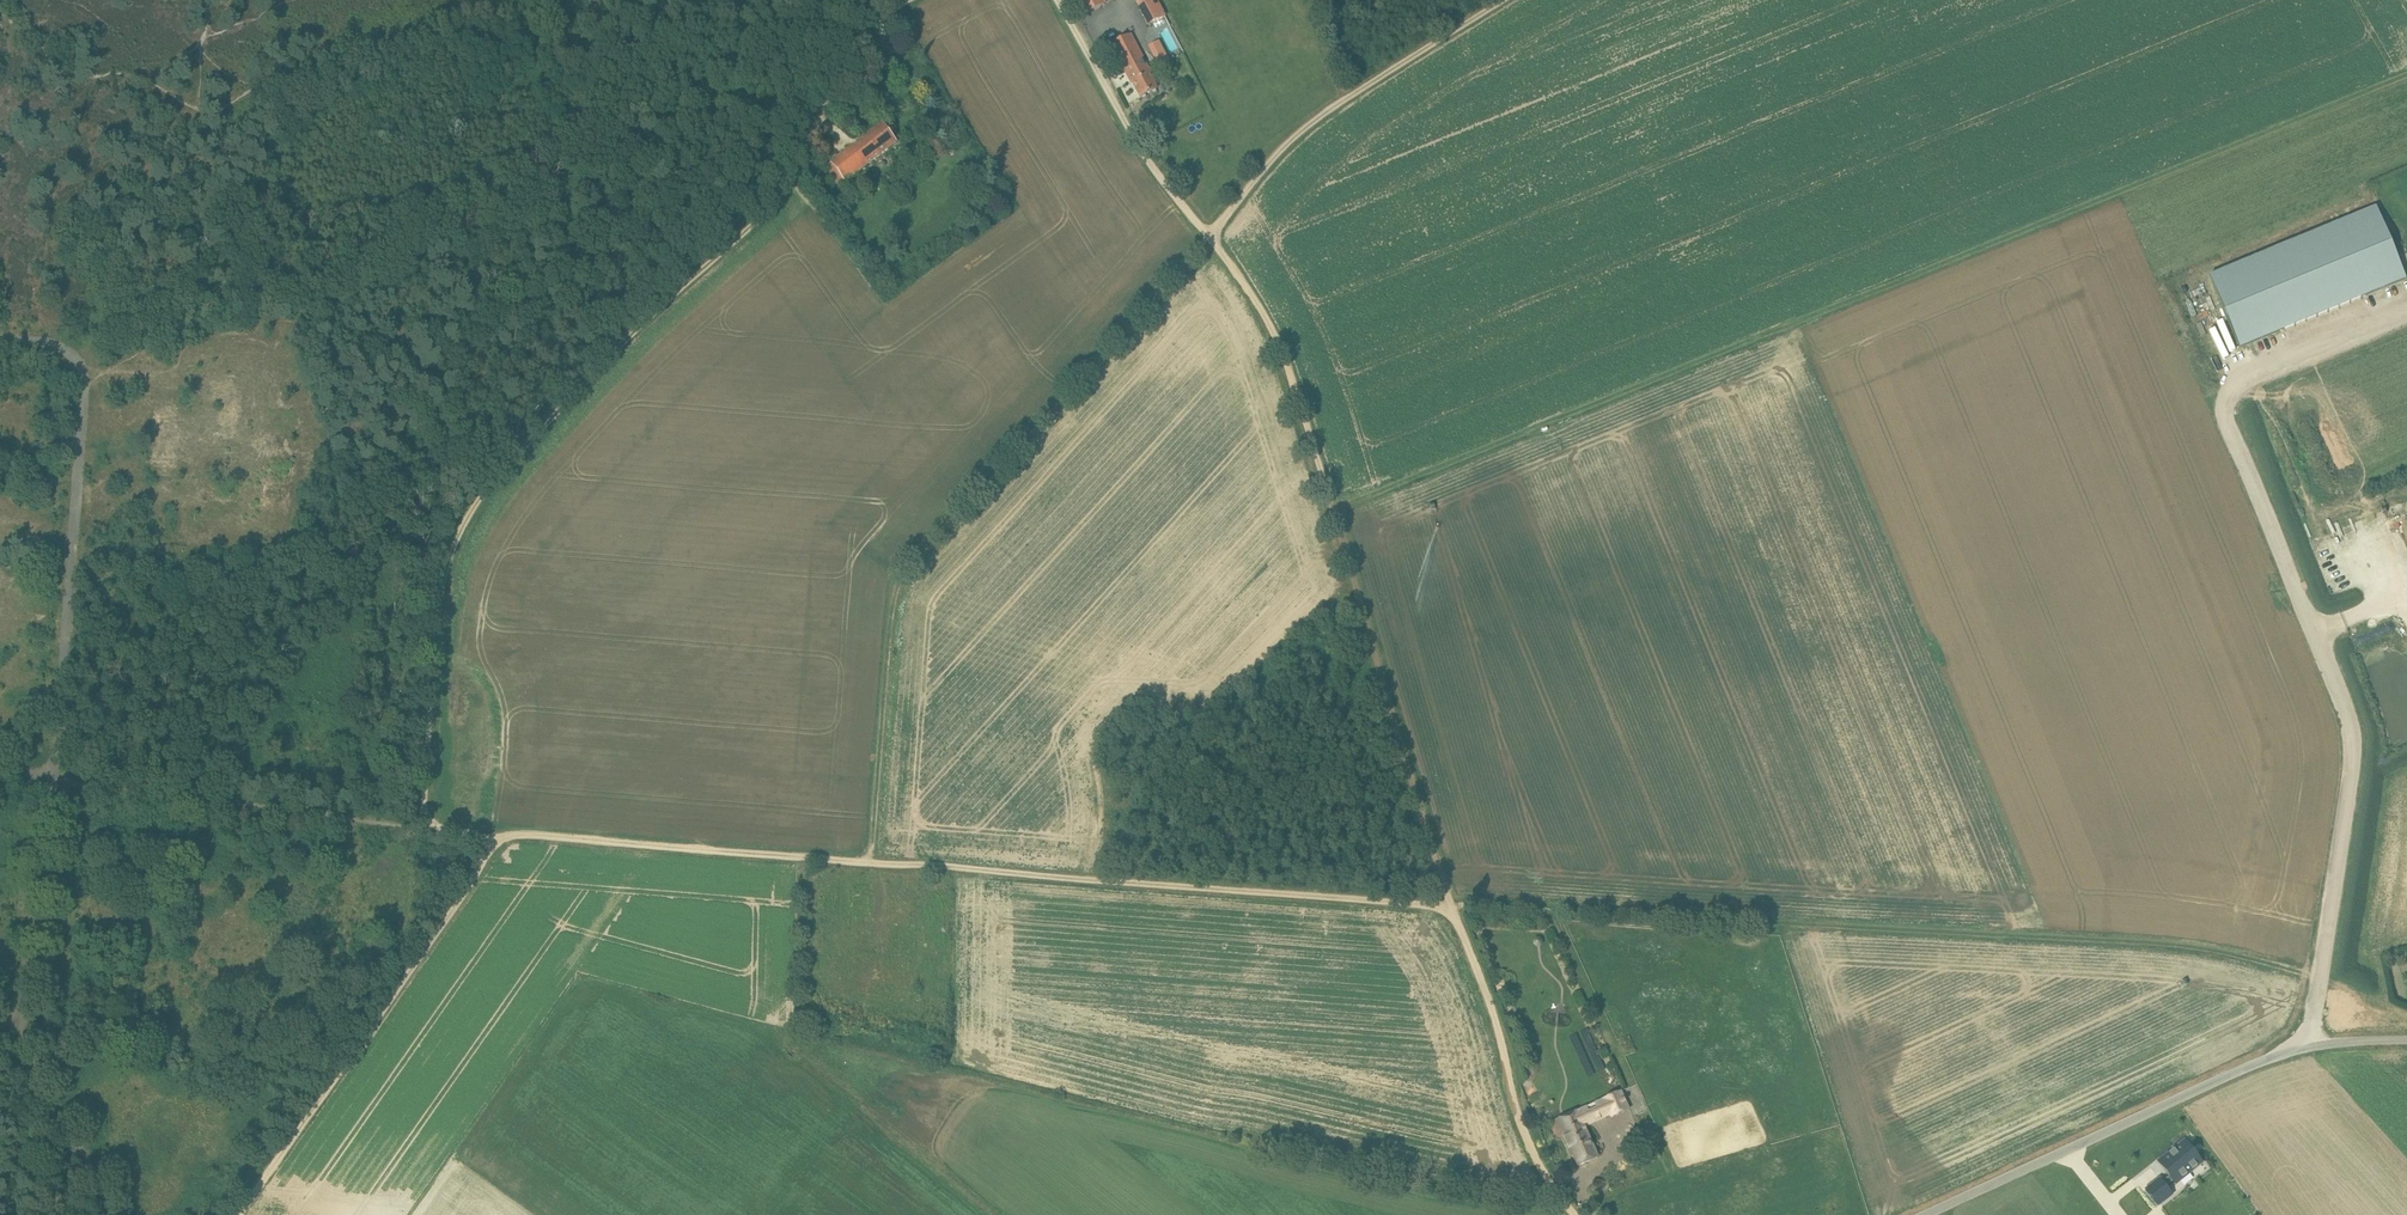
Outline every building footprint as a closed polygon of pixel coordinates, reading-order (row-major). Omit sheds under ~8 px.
[(1086,14),(1106,4),(1103,0),(1079,0),(1086,14)] [(1149,24),(1166,16),(1158,0),(1137,0),(1149,24)] [(1131,34),(1112,44),(1132,82),(1133,82),(1141,97),(1157,88),(1150,74),(1151,73),(1131,34)] [(1159,41),(1151,45),(1161,64),(1169,61),(1159,41)] [(803,80),(810,90),(822,82),(815,72),(803,80)] [(897,143),(882,123),(824,168),(838,187),(897,143)] [(2404,280),(2375,209),(2210,277),(2240,347),(2404,280)] [(1556,1120),(1570,1149),(1572,1155),(1574,1154),(1579,1165),(1599,1157),(1585,1126),(1605,1117),(1607,1120),(1630,1109),(1622,1091),(1556,1120)] [(2160,1173),(2185,1152),(2168,1132),(2143,1152),(2156,1168),(2147,1174),(2145,1172),(2132,1182),(2143,1195),(2156,1185),(2149,1176),(2157,1169),(2160,1173)]
